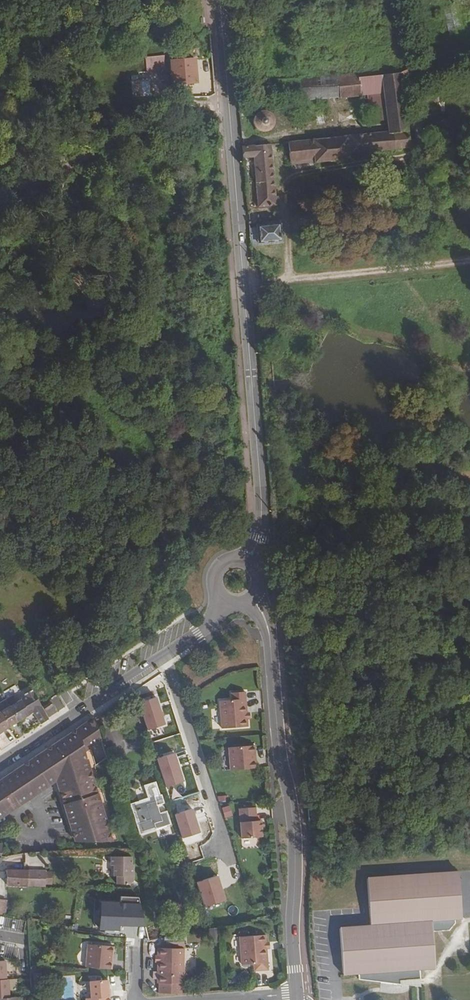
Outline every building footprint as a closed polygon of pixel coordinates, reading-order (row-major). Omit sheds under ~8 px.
[(466,33),(462,5),(448,7),(452,36),(466,33)] [(165,68),(165,58),(147,59),(148,69),(165,68)] [(197,83),(195,59),(172,61),(174,85),(197,83)] [(413,150),(407,86),(406,71),(365,74),(364,68),(308,73),(308,98),(386,91),(390,129),(294,141),(294,161),(299,161),(299,165),(311,164),(311,161),(316,159),(316,164),(358,160),(358,156),(413,150)] [(266,113),(262,111),(259,110),(255,113),(253,115),(252,120),(251,125),(254,129),(258,130),(263,130),(267,129),(271,125),(269,117),(266,113)] [(275,142),(246,145),(247,156),(256,155),(260,207),(278,203),(276,163),(275,142)] [(285,240),(283,222),(261,224),(262,242),(285,240)] [(275,339),(276,355),(283,354),(281,339),(275,339)] [(193,597),(199,596),(196,582),(190,584),(193,597)] [(249,727),(246,692),(232,693),(233,700),(221,701),(223,729),(249,727)] [(11,707),(19,720),(29,714),(34,712),(41,722),(50,716),(46,709),(35,693),(21,701),(11,707)] [(51,699),(59,710),(65,706),(57,694),(51,699)] [(51,698),(44,703),(47,708),(54,703),(51,698)] [(10,726),(19,720),(11,707),(7,700),(3,702),(0,704),(0,711),(1,712),(10,726)] [(10,726),(1,712),(0,711),(0,732),(10,726)] [(95,717),(93,714),(73,727),(80,739),(86,747),(103,735),(95,717)] [(73,727),(14,767),(17,770),(12,774),(25,793),(54,774),(88,753),(86,747),(80,739),(73,727)] [(256,753),(255,745),(229,747),(231,770),(257,768),(256,760),(255,760),(254,753),(256,753)] [(115,746),(107,748),(112,764),(121,761),(115,746)] [(88,753),(54,774),(54,777),(57,786),(91,764),(88,753)] [(91,764),(57,786),(74,838),(115,837),(91,764)] [(0,776),(0,777),(2,780),(15,800),(17,802),(22,799),(26,796),(25,793),(12,774),(9,770),(6,772),(0,776)] [(54,777),(54,774),(25,793),(26,796),(54,777)] [(15,800),(2,780),(0,781),(0,810),(15,800)] [(167,811),(160,813),(157,804),(164,802),(161,794),(159,794),(155,781),(144,785),(148,798),(130,804),(140,834),(155,828),(171,823),(167,811)] [(0,810),(0,813),(17,802),(15,800),(0,810)] [(225,818),(233,816),(230,805),(222,807),(225,818)] [(256,808),(239,809),(242,839),(263,837),(261,821),(257,821),(256,808)] [(132,856),(111,856),(111,865),(113,865),(113,876),(116,876),(116,883),(131,884),(134,879),(134,864),(132,864),(132,856)] [(28,871),(8,870),(7,885),(27,886),(28,871)] [(369,906),(371,925),(340,927),(344,975),(359,974),(360,979),(400,984),(400,979),(422,978),(421,970),(436,965),(433,932),(450,930),(456,923),(455,919),(463,919),(459,870),(367,877),(369,906)] [(27,886),(45,887),(46,871),(28,871),(27,886)] [(167,919),(177,916),(170,890),(160,893),(167,919)] [(119,901),(100,900),(99,930),(119,931),(120,925),(142,926),(143,897),(119,896),(119,901)] [(269,970),(266,935),(240,937),(242,964),(254,963),(255,971),(269,970)] [(113,954),(114,946),(88,944),(86,967),(112,969),(113,961),(111,961),(111,954),(113,954)] [(182,983),(184,983),(184,976),(185,948),(158,948),(158,983),(160,983),(160,993),(182,993),(182,983)] [(0,961),(0,980),(14,979),(13,960),(0,961)] [(0,980),(0,998),(17,997),(16,979),(14,979),(0,980)] [(87,999),(110,999),(109,980),(90,981),(92,998),(86,998),(87,999)]
